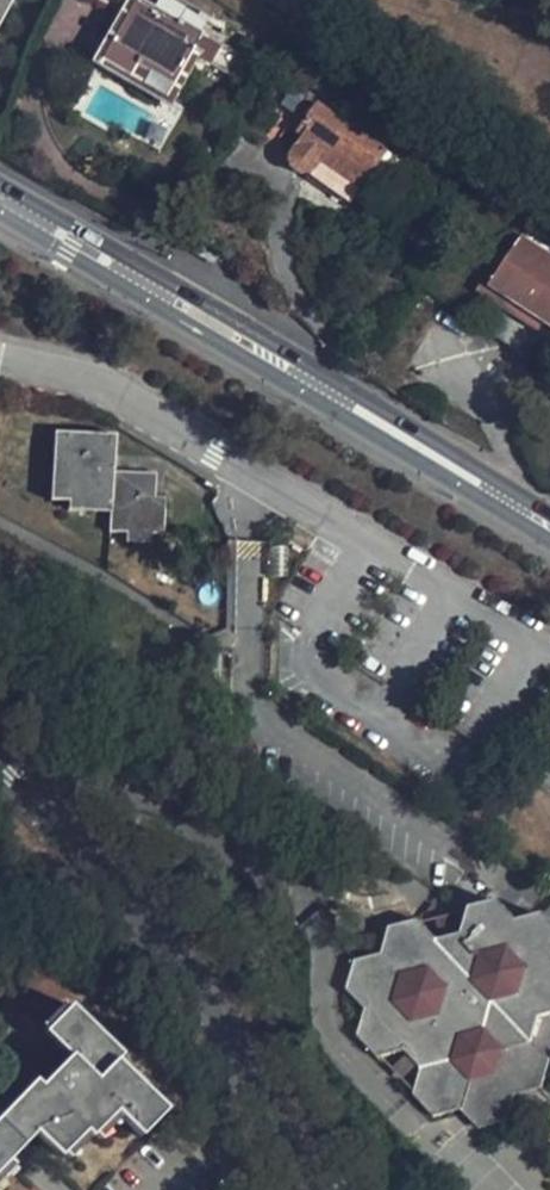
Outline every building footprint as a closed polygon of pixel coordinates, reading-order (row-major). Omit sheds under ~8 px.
[(12,0),(0,0),(0,23),(12,0)] [(225,44),(177,19),(170,29),(131,7),(99,67),(125,81),(131,67),(170,87),(187,56),(211,69),(225,44)] [(316,111),(276,169),(287,185),(300,193),(303,185),(347,218),(389,158),(316,111)] [(474,303),(497,315),(518,328),(549,348),(549,346),(549,287),(500,256),(474,303)] [(53,431),(56,499),(77,499),(117,499),(117,510),(117,529),(137,529),(163,529),(175,529),(173,487),(162,488),(161,467),(115,467),(115,431),(53,431)] [(117,499),(77,499),(77,510),(117,510),(117,499)] [(163,529),(137,529),(137,538),(163,538),(163,529)] [(484,1097),(490,1069),(472,1051),(477,1023),(501,1015),(524,1034),(548,1026),(549,1020),(549,902),(546,898),(521,906),(501,889),(475,897),(471,921),(443,930),(424,914),(396,922),(391,949),(366,957),(359,987),(381,1005),(376,1029),(398,1048),(421,1041),(443,1061),(439,1084),(462,1103),(484,1097)] [(475,897),(424,914),(443,930),(471,921),(475,897)] [(34,1132),(59,1156),(83,1130),(90,1136),(112,1111),(139,1137),(163,1111),(113,1062),(119,1056),(68,1007),(43,1033),(68,1057),(40,1088),(33,1081),(0,1117),(0,1167),(34,1132)] [(548,1026),(524,1034),(501,1015),(477,1023),(472,1051),(490,1069),(484,1097),(506,1114),(534,1105),(540,1079),(549,1075),(549,1027),(548,1026)]
